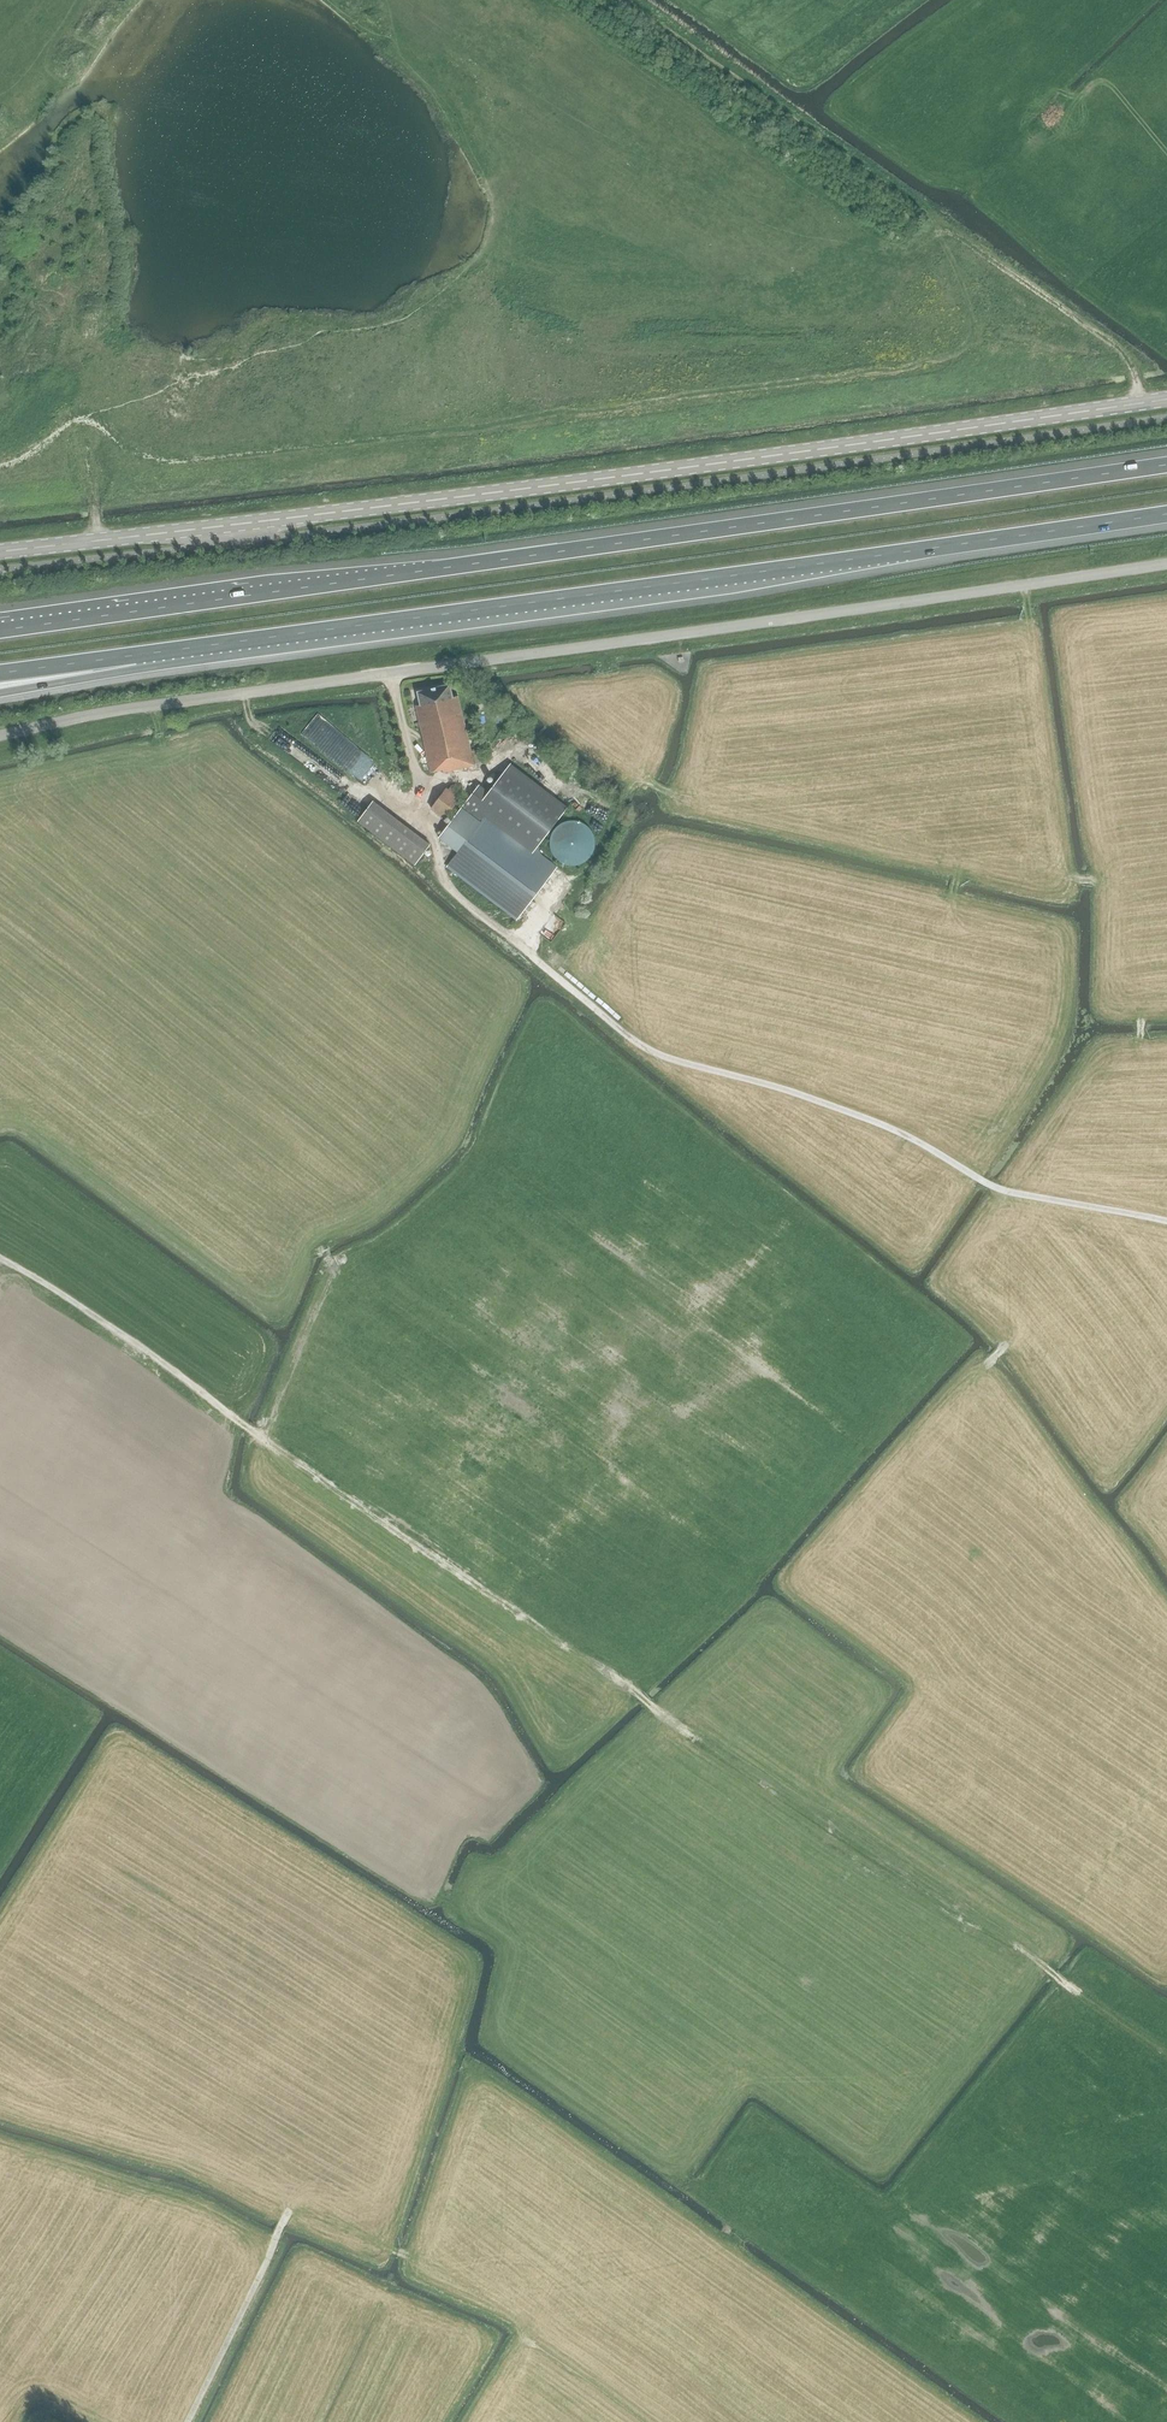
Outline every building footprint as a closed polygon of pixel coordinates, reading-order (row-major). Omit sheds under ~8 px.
[(471,752),(457,696),(452,697),(449,684),(417,692),(420,704),(415,706),(430,773),(442,770),(443,772),(474,765),(474,764),(484,762),(481,750),(471,752)] [(555,869),(533,852),(566,809),(509,765),(488,792),(478,785),(462,807),(438,837),(458,852),(448,865),(518,918),(555,869)] [(431,809),(444,819),(460,798),(458,797),(461,792),(452,785),(448,790),(446,788),(431,809)] [(374,805),(358,826),(417,869),(432,848),(374,805)] [(594,838),(593,834),(592,831),(590,829),(587,826),(584,824),(581,822),(576,820),(572,820),(567,820),(563,822),(560,824),(557,826),(555,828),(553,830),(551,833),(550,836),(550,840),(549,843),(550,847),(551,851),(552,854),(555,858),(558,861),(561,863),(565,864),(569,865),(573,865),(576,865),(580,864),(583,863),(587,860),(589,858),(591,855),(593,852),(595,847),(595,842),(594,838)]
